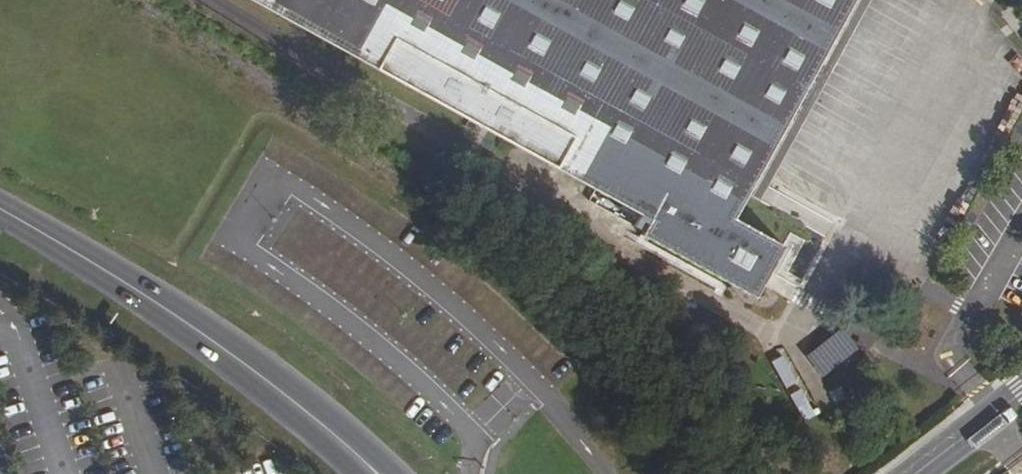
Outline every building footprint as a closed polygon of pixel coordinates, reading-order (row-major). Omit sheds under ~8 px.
[(734,219),(854,0),(249,0),(649,220),(640,235),(754,298),(783,246),(734,219)]
